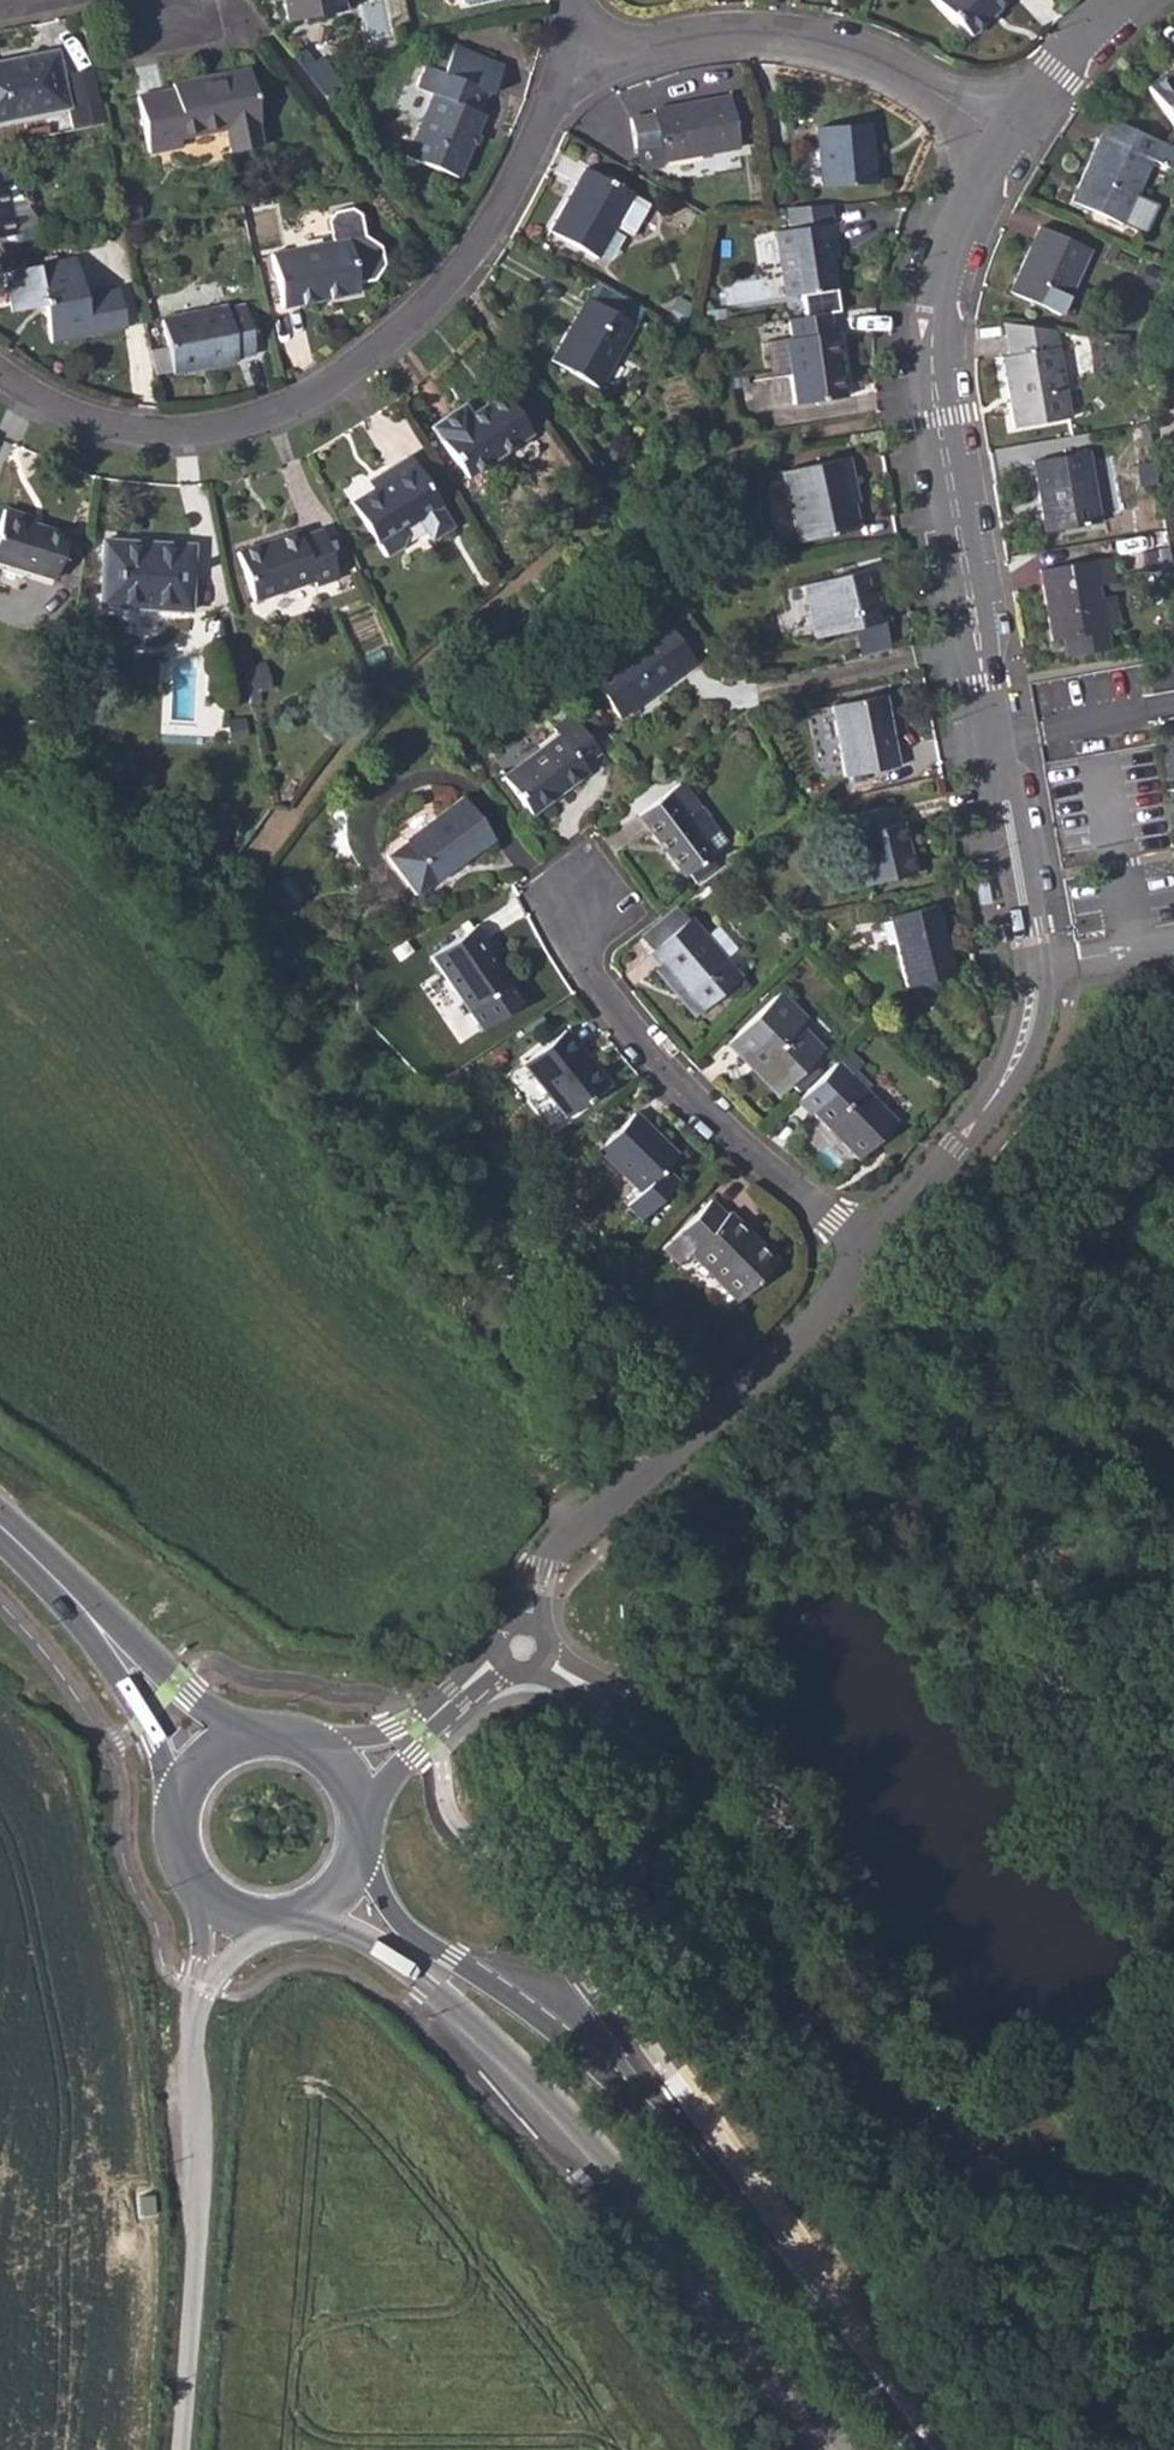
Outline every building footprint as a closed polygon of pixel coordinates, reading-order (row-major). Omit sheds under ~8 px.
[(286,22),(344,10),(342,0),(282,0),(286,22)] [(970,38),(1009,0),(935,0),(970,38)] [(456,177),(482,114),(477,112),(485,92),(488,94),(499,69),(450,45),(438,71),(428,67),(425,65),(415,89),(430,96),(404,155),(456,177)] [(436,49),(428,67),(438,71),(450,45),(436,49)] [(68,107),(57,51),(38,55),(38,57),(0,66),(0,121),(68,107)] [(1173,127),(1173,63),(1143,86),(1173,127)] [(222,131),(228,154),(257,148),(252,125),(258,124),(245,70),(172,85),(173,89),(138,96),(149,152),(181,145),(180,139),(222,131)] [(660,153),(662,164),(739,150),(737,141),(731,105),(729,96),(652,111),(654,124),(632,127),(637,155),(660,153)] [(749,139),(742,103),(731,105),(737,141),(749,139)] [(1099,135),(1070,200),(1120,222),(1149,156),(1164,163),(1171,148),(1106,118),(1099,135)] [(815,128),(821,189),(873,184),(867,123),(815,128)] [(548,231),(597,258),(632,194),(583,168),(548,231)] [(14,234),(15,242),(37,238),(44,221),(32,216),(11,185),(4,187),(4,185),(0,186),(0,237),(14,234)] [(270,255),(281,308),(358,292),(356,283),(372,280),(383,265),(379,247),(364,236),(360,215),(351,209),(330,213),(324,222),(328,242),(270,255)] [(774,234),(784,298),(836,290),(831,260),(835,259),(829,225),(774,234)] [(1008,289),(1059,312),(1087,249),(1037,225),(1008,289)] [(42,305),(50,341),(124,325),(116,290),(82,296),(74,257),(5,272),(12,311),(42,305)] [(592,295),(636,318),(642,305),(599,283),(592,295)] [(550,360),(599,389),(635,324),(585,297),(550,360)] [(161,319),(171,374),(236,361),(236,358),(254,354),(243,304),(226,309),(225,306),(161,319)] [(788,376),(793,407),(796,405),(845,397),(834,331),(829,332),(826,316),(789,322),(792,338),(782,340),(788,376)] [(999,354),(1013,425),(1067,416),(1052,331),(1002,324),(1008,353),(999,354)] [(788,376),(782,340),(764,343),(769,379),(788,376)] [(438,438),(466,478),(529,432),(501,392),(470,415),(462,405),(427,427),(435,438),(438,438)] [(1030,459),(1042,531),(1097,521),(1084,450),(1030,459)] [(400,545),(404,538),(399,530),(418,517),(431,537),(453,524),(439,504),(410,456),(386,470),(391,479),(373,490),(350,504),(375,545),(383,556),(400,545)] [(856,530),(852,504),(846,482),(852,481),(847,456),(781,471),(796,543),(856,530)] [(1154,482),(1150,464),(1139,466),(1141,484),(1154,482)] [(368,482),(373,490),(391,479),(386,470),(368,482)] [(1110,478),(1097,481),(1102,507),(1115,505),(1110,478)] [(857,503),(852,481),(846,482),(852,504),(857,503)] [(51,580),(65,535),(28,524),(30,517),(3,509),(0,517),(0,564),(51,580)] [(237,553),(253,602),(311,581),(314,587),(336,579),(320,531),(299,538),(298,532),(237,553)] [(192,546),(160,544),(159,551),(136,549),(137,543),(103,541),(99,606),(189,611),(192,546)] [(1141,551),(1144,567),(1160,564),(1157,547),(1141,551)] [(1111,582),(1107,557),(1036,568),(1047,639),(1063,637),(1066,656),(1105,650),(1102,631),(1102,629),(1115,627),(1108,594),(1098,596),(1096,584),(1111,582)] [(880,589),(859,594),(849,596),(846,584),(844,575),(802,584),(814,637),(887,621),(880,589)] [(856,583),(846,584),(849,596),(859,594),(856,583)] [(678,610),(669,617),(690,648),(700,641),(678,610)] [(587,675),(618,716),(694,660),(663,618),(587,675)] [(831,706),(843,777),(896,767),(883,696),(831,706)] [(504,777),(532,815),(588,772),(583,765),(600,752),(571,715),(553,727),(559,735),(504,777)] [(637,815),(685,875),(713,853),(688,820),(700,810),(679,783),(637,815)] [(436,881),(494,837),(463,795),(404,840),(406,843),(387,856),(416,893),(435,879),(436,881)] [(851,834),(864,887),(913,874),(901,823),(893,824),(889,805),(846,816),(850,834),(851,834)] [(726,843),(700,810),(688,820),(713,853),(726,843)] [(714,881),(724,889),(737,875),(728,868),(714,881)] [(980,884),(970,886),(974,905),(984,903),(980,884)] [(888,916),(906,987),(951,976),(934,905),(888,916)] [(741,977),(724,958),(705,936),(689,917),(649,953),(700,1013),(741,977)] [(508,983),(492,960),(486,950),(491,945),(477,924),(430,956),(467,1012),(508,983)] [(718,925),(705,936),(724,958),(737,946),(718,925)] [(498,955),(491,945),(486,950),(492,960),(498,955)] [(649,975),(690,1022),(700,1013),(649,953),(644,957),(655,969),(649,975)] [(727,1043),(746,1063),(751,1057),(759,1065),(753,1070),(777,1095),(823,1050),(799,1026),(805,1020),(778,994),(727,1043)] [(522,1064),(565,1118),(606,1084),(562,1032),(522,1064)] [(857,1066),(845,1054),(798,1098),(859,1159),(896,1122),(865,1091),(869,1086),(853,1070),(857,1066)] [(746,1063),(753,1070),(759,1065),(751,1057),(746,1063)] [(625,1204),(640,1218),(675,1181),(663,1169),(675,1155),(633,1113),(596,1149),(638,1191),(625,1204)] [(686,1252),(736,1301),(775,1261),(726,1213),(724,1215),(709,1200),(661,1248),(675,1262),(686,1252)]
